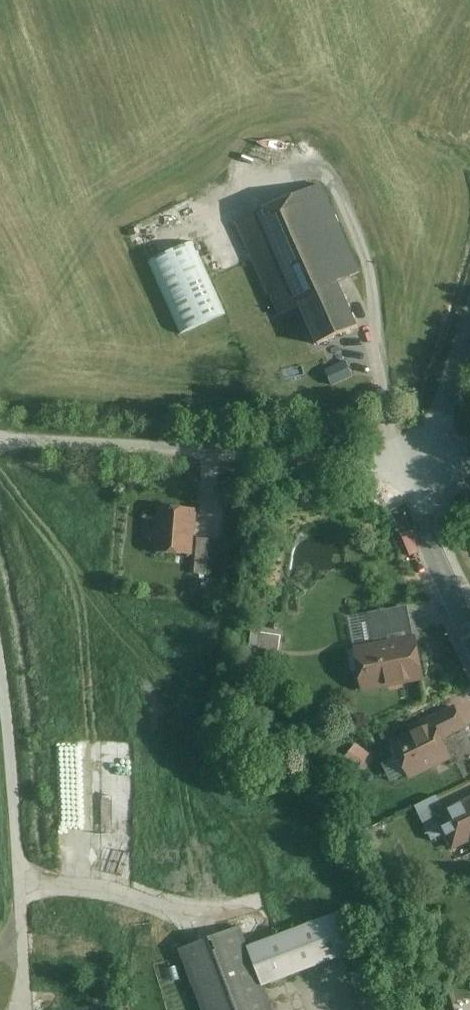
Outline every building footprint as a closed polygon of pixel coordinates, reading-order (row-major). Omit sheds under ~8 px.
[(360,275),(321,191),(243,227),(285,317),(309,306),(327,345),(369,325),(348,281),(360,275)] [(227,317),(194,247),(154,266),(187,336),(227,317)] [(198,505),(165,502),(161,547),(192,550),(191,567),(209,569),(212,536),(195,535),(198,505)] [(425,674),(411,603),(372,610),(378,641),(355,645),(363,685),(425,674)] [(466,726),(456,704),(420,721),(424,729),(396,742),(411,773),(456,751),(448,734),(466,726)] [(369,750),(357,743),(348,759),(359,766),(369,750)] [(439,812),(456,847),(469,840),(469,797),(439,812)] [(341,914),(253,947),(244,924),(189,945),(214,1009),(273,1009),(262,981),(353,946),(341,914)]
